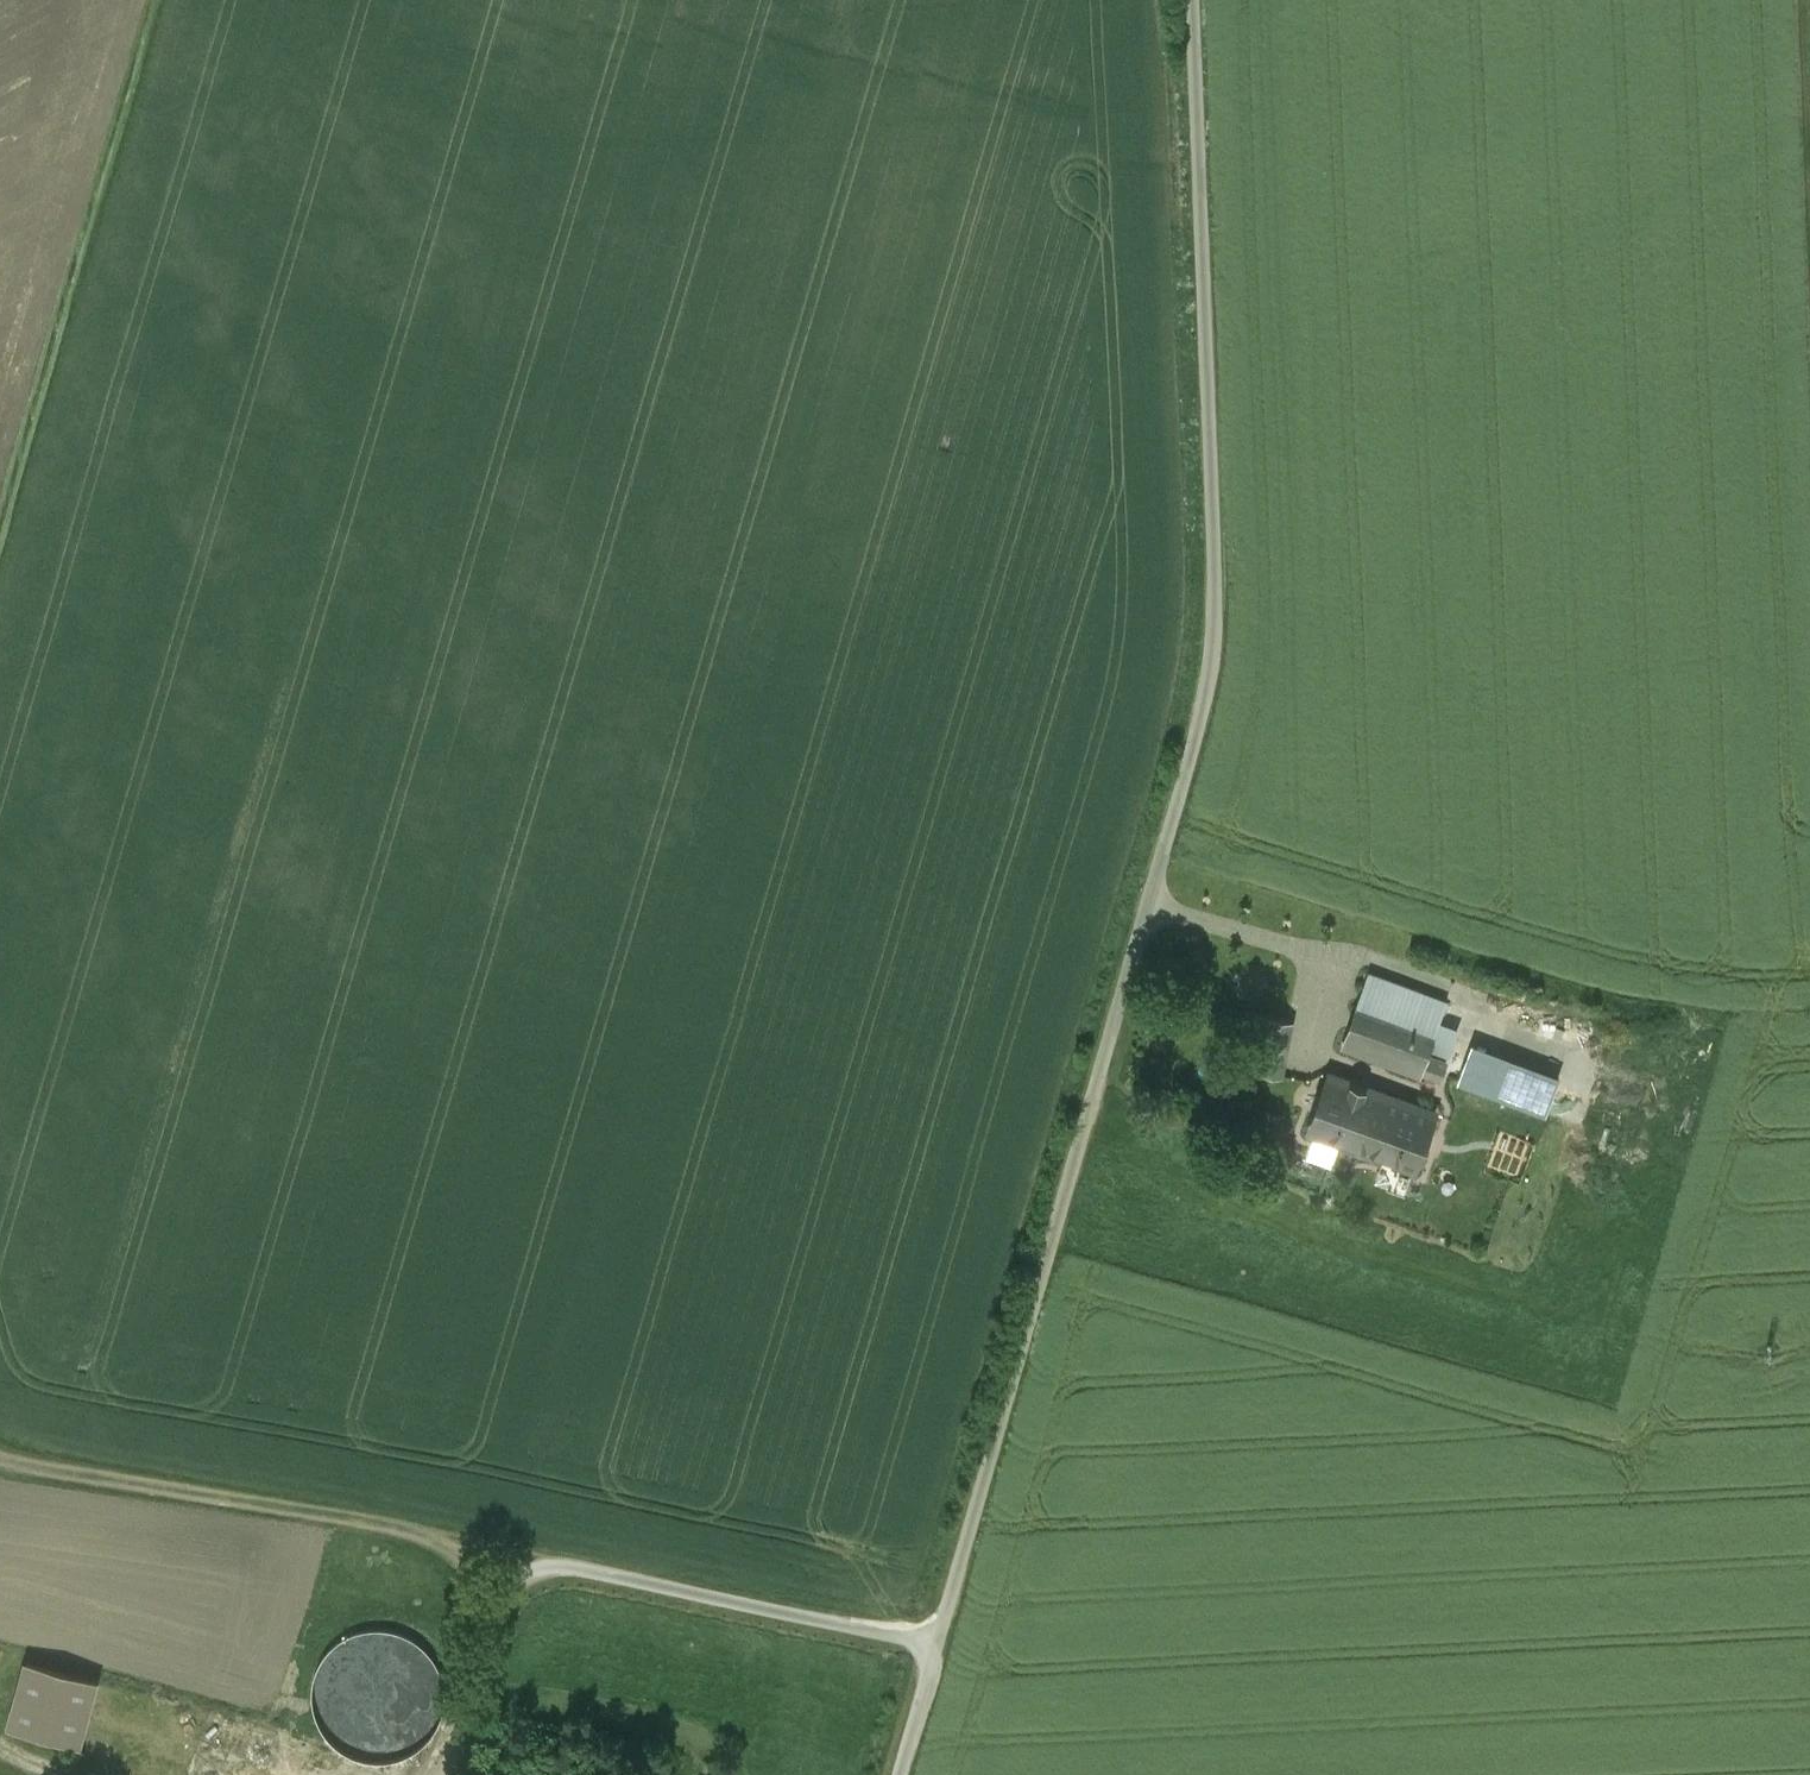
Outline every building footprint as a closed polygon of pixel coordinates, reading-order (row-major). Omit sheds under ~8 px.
[(1446,1001),(1371,973),(1361,999),(1437,1027),(1446,1001)] [(1437,1027),(1361,999),(1354,1017),(1355,1017),(1350,1031),(1351,1031),(1346,1044),(1420,1073),(1437,1027)] [(1289,1023),(1262,1018),(1253,1068),(1280,1073),(1289,1023)] [(1456,1081),(1544,1111),(1558,1072),(1469,1042),(1456,1081)] [(1350,1070),(1336,1065),(1332,1075),(1346,1080),(1350,1070)] [(1346,1080),(1332,1075),(1312,1131),(1367,1151),(1387,1095),(1346,1080)] [(1434,1112),(1387,1095),(1367,1151),(1414,1168),(1434,1112)] [(347,1755),(363,1761),(381,1763),(398,1760),(414,1753),(427,1742),(437,1728),(443,1711),(445,1694),(442,1677),(435,1661),(424,1648),(410,1638),(394,1632),(377,1630),(359,1633),(344,1640),(330,1651),(320,1665),(314,1681),(312,1698),(315,1715),(322,1731),(333,1745),(347,1755)] [(71,1675),(27,1664),(11,1725),(54,1736),(71,1675)]
